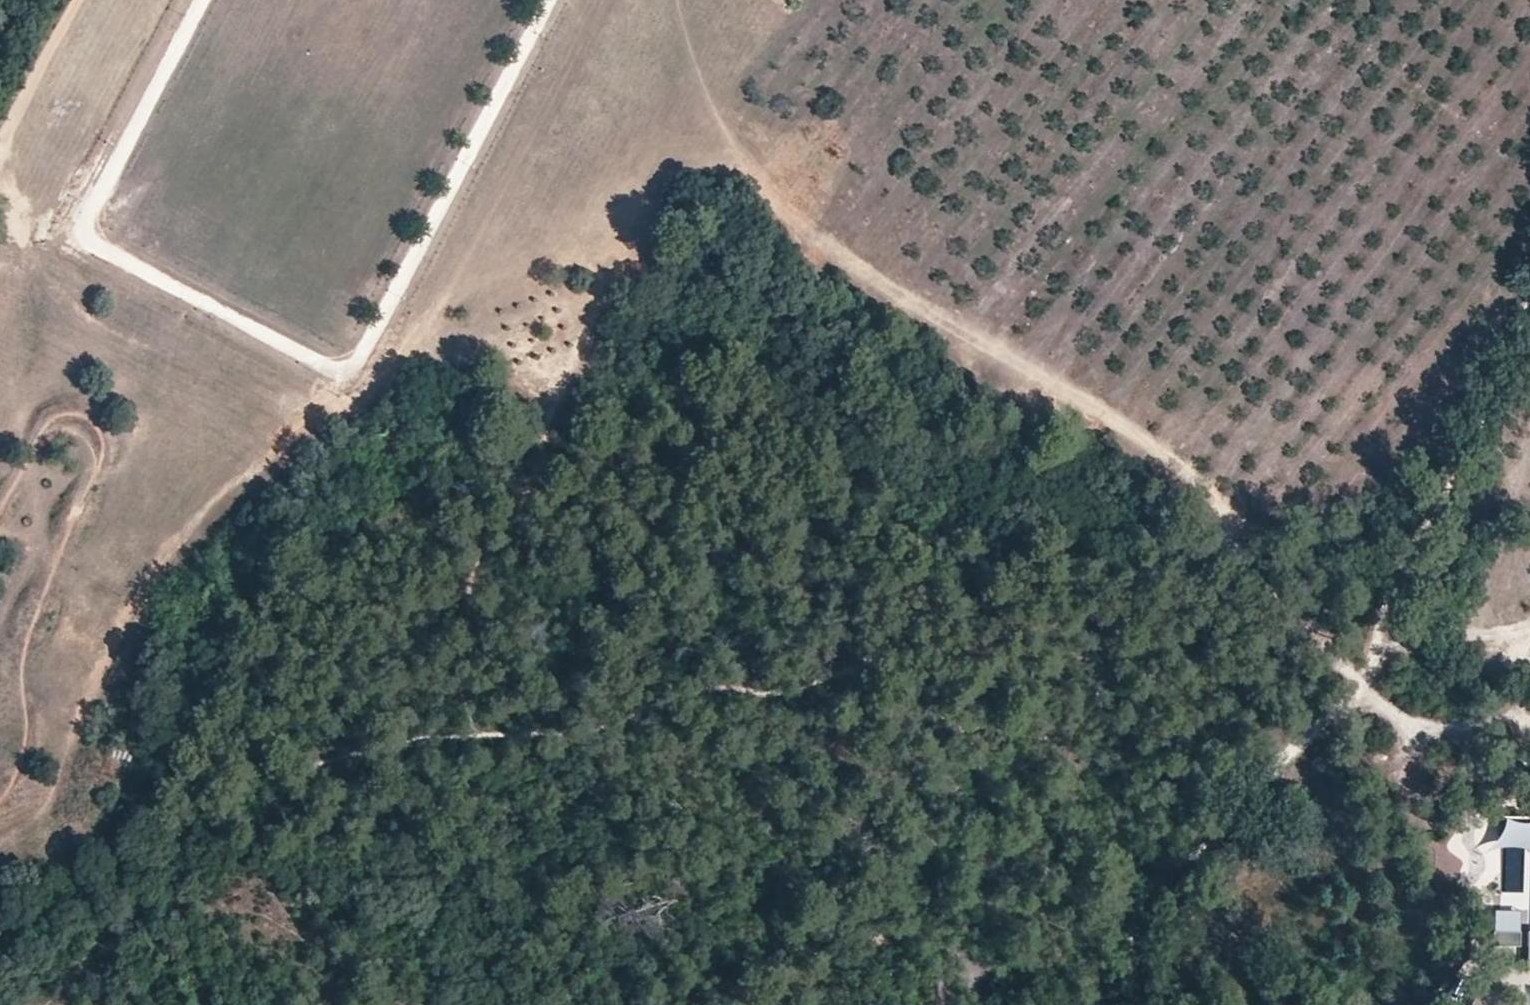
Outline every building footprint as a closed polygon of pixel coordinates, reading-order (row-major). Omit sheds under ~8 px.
[(1521,932),(1493,931),(1493,947),(1514,947),(1514,937),(1520,937),(1521,932)]
